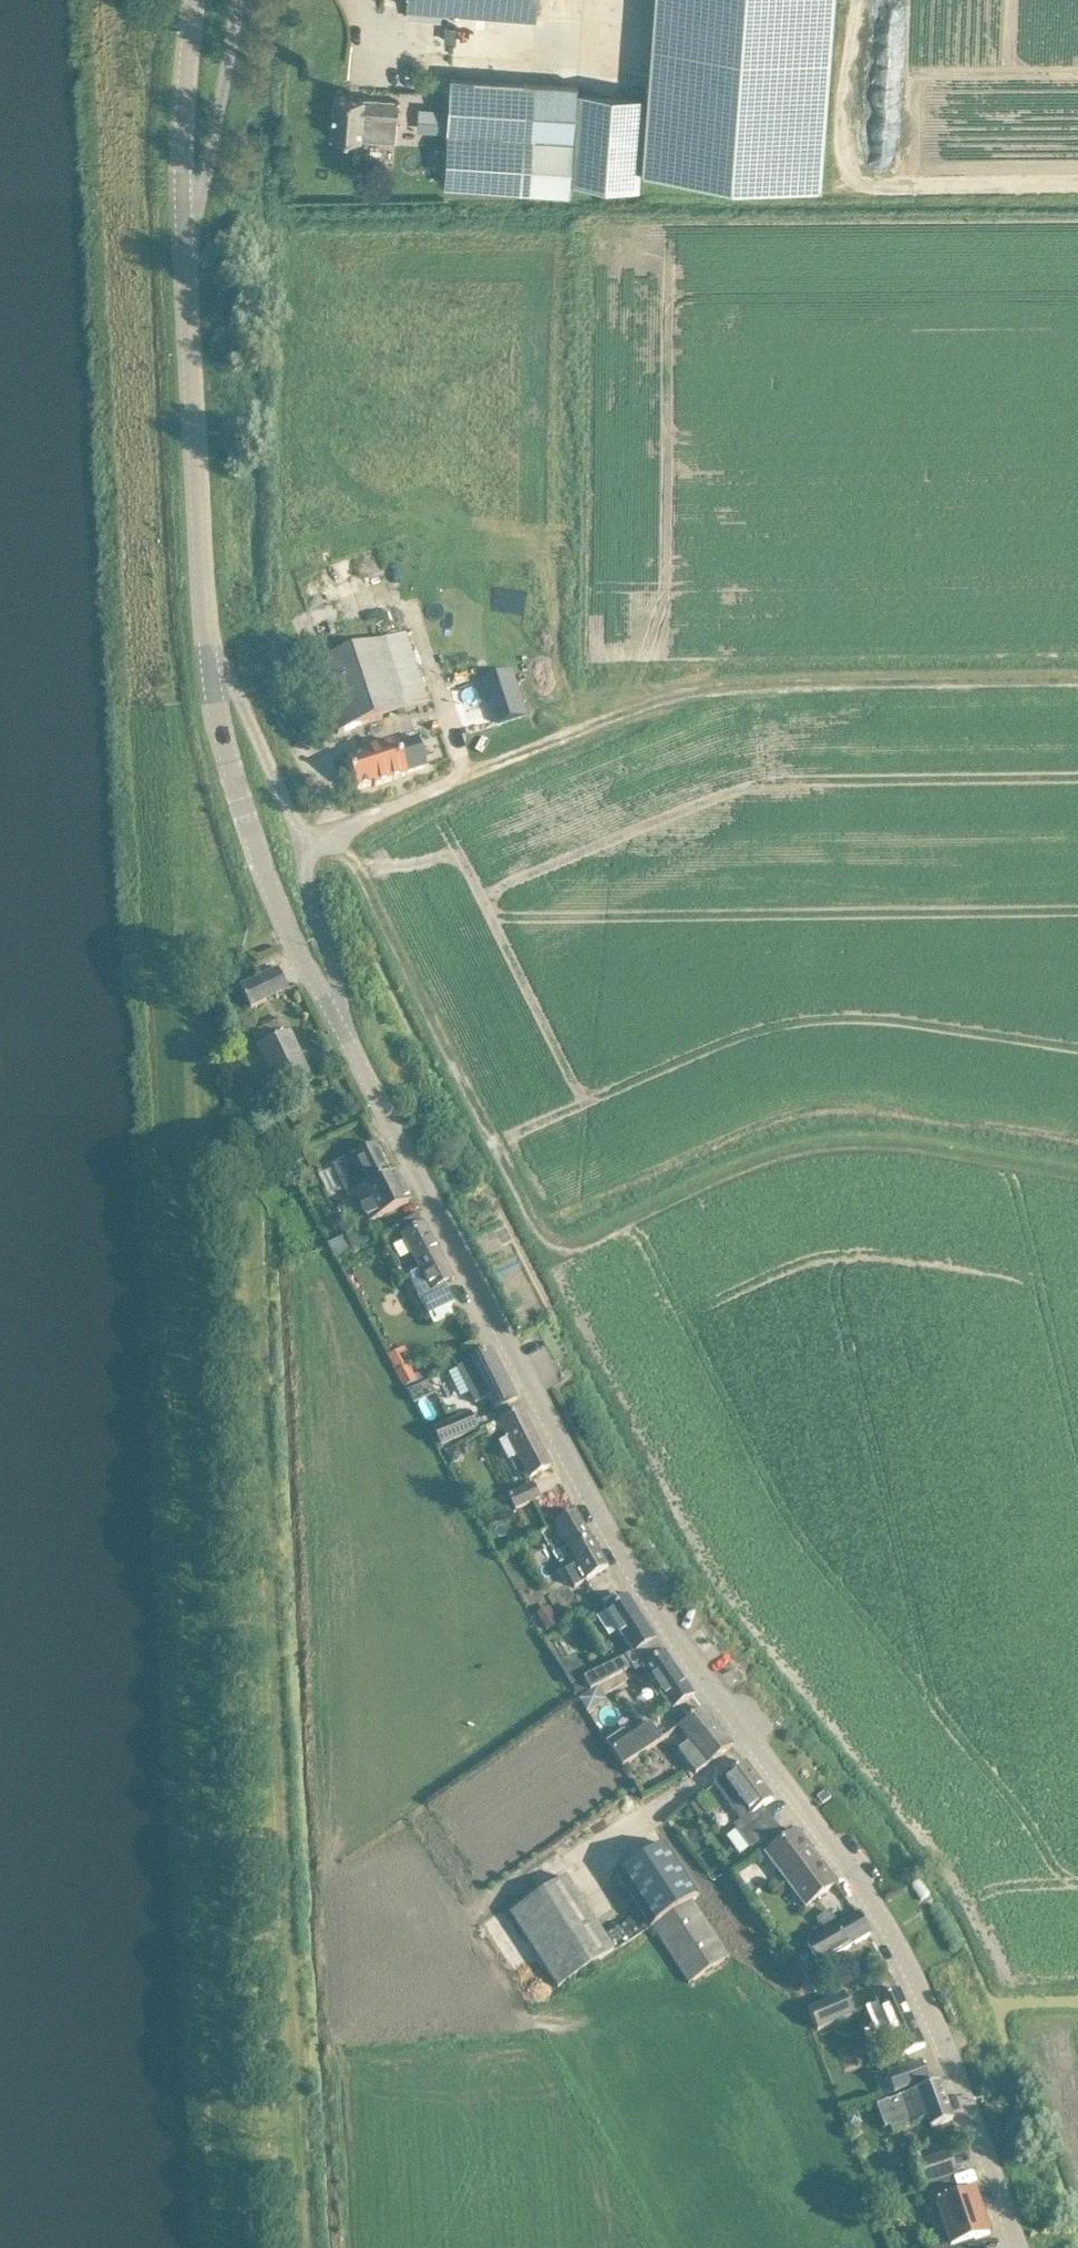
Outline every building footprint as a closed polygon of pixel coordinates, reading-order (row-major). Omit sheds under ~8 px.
[(406,7),(536,17),(538,0),(406,0),(406,7)] [(706,168),(820,177),(833,0),(719,0),(706,168)] [(580,5),(562,6),(563,23),(581,23),(580,5)] [(578,85),(527,81),(451,76),(447,130),(448,130),(574,140),(577,91),(578,85)] [(638,166),(643,95),(577,91),(574,140),(570,181),(637,186),(638,166)] [(334,95),(331,136),(353,137),(359,138),(395,140),(398,101),(363,98),(363,97),(356,97),(334,95)] [(570,181),(574,140),(448,130),(444,184),(570,193),(570,181)] [(404,635),(336,658),(315,665),(338,734),(427,705),(404,635)] [(513,671),(477,681),(484,702),(520,692),(513,671)] [(364,757),(348,763),(357,791),(374,786),(374,788),(408,777),(407,775),(427,768),(418,740),(398,747),(397,745),(364,755),(364,757)] [(277,969),(261,978),(240,988),(251,1010),(265,1003),(262,997),(266,996),(286,985),(277,969)] [(282,1020),(262,1030),(251,1034),(258,1049),(277,1090),(310,1075),(290,1033),(288,1033),(282,1020)] [(343,1162),(333,1168),(363,1227),(391,1212),(411,1203),(396,1173),(390,1176),(375,1146),(356,1156),(343,1162)] [(308,1158),(314,1177),(327,1173),(321,1154),(308,1158)] [(424,1226),(405,1237),(402,1238),(421,1272),(408,1278),(434,1327),(454,1316),(449,1307),(454,1304),(445,1286),(453,1281),(424,1226)] [(492,1352),(484,1356),(458,1369),(474,1401),(485,1396),(494,1412),(517,1401),(492,1352)] [(396,1356),(389,1359),(403,1385),(414,1380),(407,1366),(402,1368),(396,1356)] [(522,1411),(502,1421),(496,1424),(506,1443),(501,1445),(509,1461),(514,1458),(526,1481),(551,1467),(522,1411)] [(471,1418),(449,1428),(448,1425),(430,1433),(440,1453),(479,1434),(471,1418)] [(532,1485),(507,1499),(515,1512),(540,1499),(532,1485)] [(557,1525),(554,1526),(576,1566),(565,1572),(574,1588),(582,1584),(589,1580),(608,1569),(576,1514),(575,1514),(557,1525)] [(608,1611),(597,1619),(610,1638),(617,1633),(632,1656),(636,1654),(654,1641),(627,1599),(608,1611)] [(558,1624),(548,1607),(534,1614),(545,1632),(558,1624)] [(664,1655),(646,1668),(643,1670),(672,1712),(693,1697),(664,1655)] [(631,1670),(629,1668),(624,1659),(579,1683),(573,1671),(565,1675),(578,1699),(631,1670)] [(703,1710),(685,1724),(677,1730),(690,1745),(678,1755),(696,1776),(732,1747),(703,1710)] [(642,1720),(604,1745),(617,1765),(655,1740),(642,1720)] [(745,1764),(727,1777),(715,1786),(742,1823),(735,1828),(751,1849),(777,1829),(762,1809),(773,1801),(745,1764)] [(796,1832),(778,1846),(765,1856),(806,1909),(836,1885),(796,1832)] [(737,1845),(724,1853),(736,1873),(749,1866),(737,1845)] [(664,1846),(617,1878),(688,1985),(728,1959),(690,1900),(697,1896),(664,1846)] [(558,1989),(625,1946),(619,1937),(608,1945),(566,1879),(511,1914),(558,1989)] [(817,1922),(824,1931),(836,1922),(828,1913),(817,1922)] [(857,1916),(807,1946),(818,1966),(819,1967),(820,1966),(870,1937),(857,1916)] [(824,1978),(817,1966),(807,1972),(814,1983),(824,1978)] [(899,1992),(879,2001),(873,2004),(874,2005),(866,2010),(875,2031),(884,2027),(885,2029),(888,2039),(897,2060),(924,2048),(899,1992)] [(843,1994),(808,2011),(818,2032),(853,2015),(843,1994)] [(922,2063),(887,2076),(894,2094),(928,2081),(922,2063)] [(888,2102),(877,2106),(885,2130),(890,2128),(892,2132),(910,2126),(926,2120),(930,2130),(953,2122),(949,2112),(939,2083),(918,2091),(888,2102)] [(948,2154),(915,2167),(923,2188),(956,2175),(948,2154)] [(975,2240),(991,2235),(976,2189),(936,2202),(950,2247),(946,2247),(977,2247),(975,2240)]
